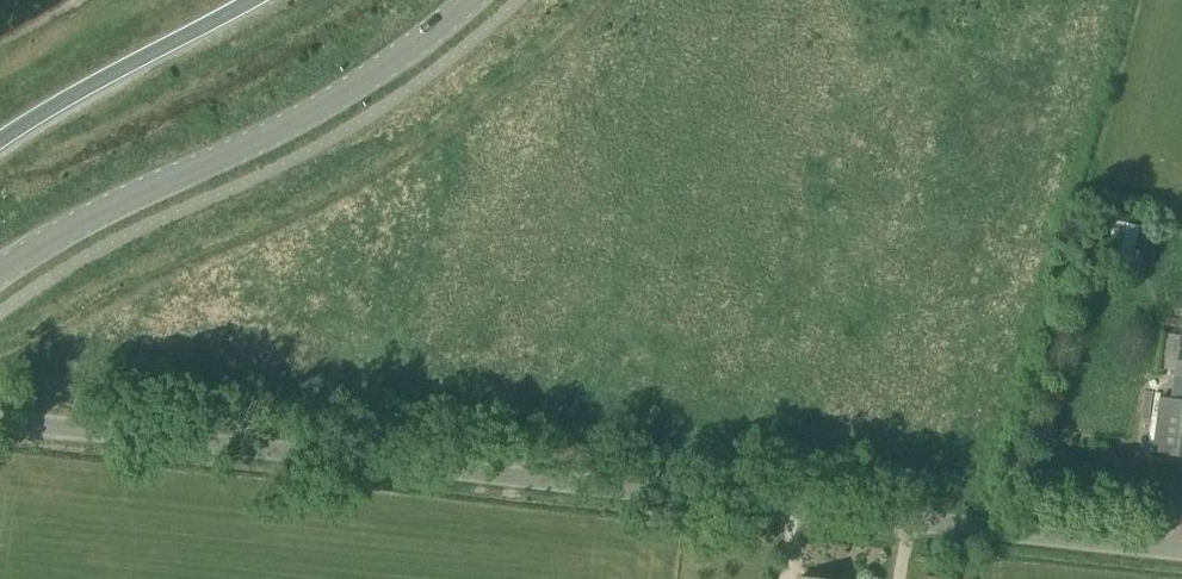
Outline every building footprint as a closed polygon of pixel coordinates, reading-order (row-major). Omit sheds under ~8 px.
[(1134,271),(1139,251),(1134,250),(1139,227),(1112,221),(1103,265),(1134,271)] [(1172,377),(1181,379),(1181,310),(1172,377)] [(1157,397),(1149,454),(1181,458),(1181,400),(1157,397)]
